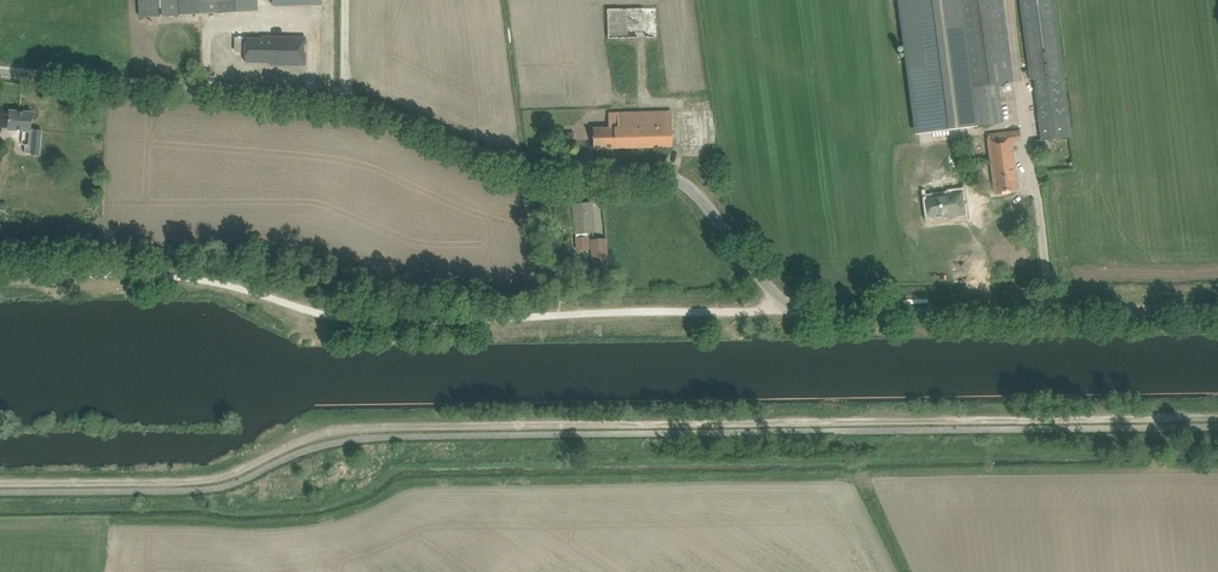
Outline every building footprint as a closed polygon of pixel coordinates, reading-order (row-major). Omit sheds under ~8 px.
[(140,17),(255,11),(255,0),(139,0),(140,17)] [(915,134),(961,128),(957,92),(964,92),(955,19),(953,6),(949,6),(949,3),(948,0),(897,0),(915,134)] [(949,3),(949,6),(953,6),(955,19),(964,92),(957,92),(961,128),(1003,122),(998,83),(1013,82),(1002,0),(948,0),(949,3)] [(1029,80),(1033,79),(1041,140),(1071,137),(1053,0),(1018,0),(1029,80)] [(655,7),(607,8),(608,38),(656,37),(655,7)] [(245,38),(245,62),(270,62),(270,65),(304,65),(305,37),(267,37),(267,39),(245,38)] [(9,111),(8,123),(8,129),(23,130),(21,145),(25,145),(24,153),(31,154),(39,155),(41,131),(34,130),(33,131),(31,130),(32,113),(9,111)] [(593,128),(593,137),(593,149),(672,147),(671,112),(608,113),(608,128),(593,128)] [(987,134),(991,160),(995,193),(1018,190),(1011,141),(1021,140),(1020,130),(987,134)] [(574,132),(560,133),(560,143),(574,143),(574,132)] [(947,192),(925,194),(927,214),(949,212),(949,213),(963,212),(961,189),(947,190),(947,192)] [(591,202),(573,204),(577,250),(589,249),(587,232),(594,231),(591,202)] [(607,254),(592,255),(593,276),(609,275),(607,254)] [(543,264),(544,280),(562,278),(560,263),(543,264)]
